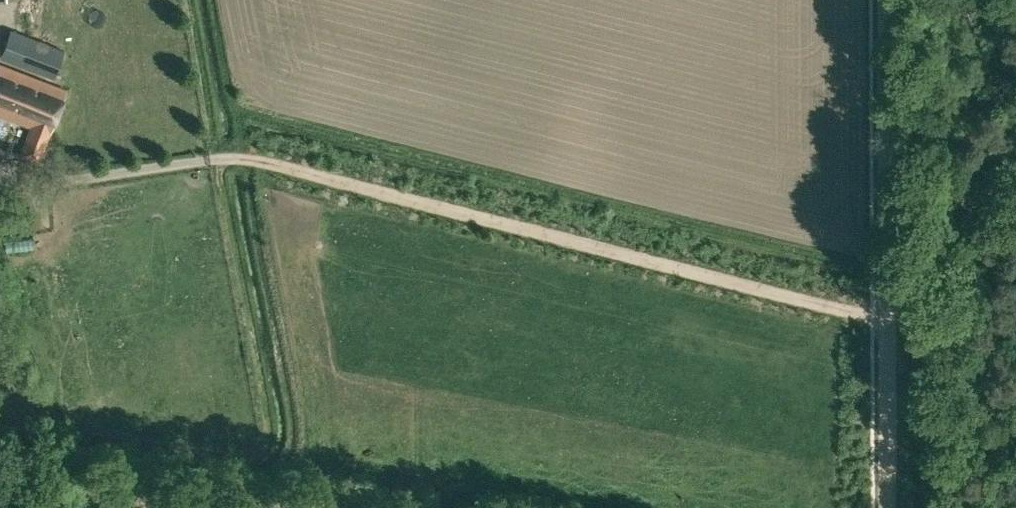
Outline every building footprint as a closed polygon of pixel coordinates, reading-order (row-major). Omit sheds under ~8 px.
[(55,78),(65,50),(10,28),(0,53),(0,56),(55,78)] [(39,162),(67,90),(0,64),(0,115),(31,126),(20,155),(39,162)]
